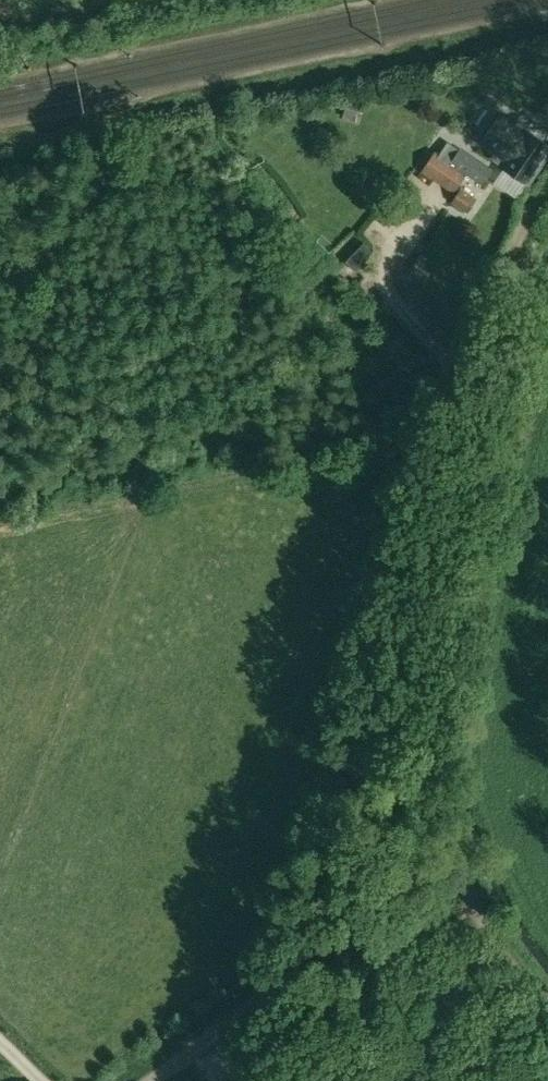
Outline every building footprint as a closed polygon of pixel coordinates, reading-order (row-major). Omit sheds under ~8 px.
[(417,114),(438,112),(437,100),(416,102),(417,114)] [(346,101),(342,116),(351,118),(353,114),(356,115),(358,105),(346,101)] [(480,142),(495,153),(491,159),(501,166),(528,185),(533,179),(547,157),(547,144),(526,129),(531,123),(520,116),(515,124),(500,113),(480,142)] [(435,151),(421,173),(454,193),(466,174),(467,175),(473,179),(477,181),(484,185),(493,171),(448,142),(440,154),(435,151)] [(459,188),(450,203),(468,213),(477,198),(459,188)] [(364,243),(346,261),(356,270),(373,252),(364,243)] [(413,270),(393,277),(397,288),(416,281),(413,270)]
